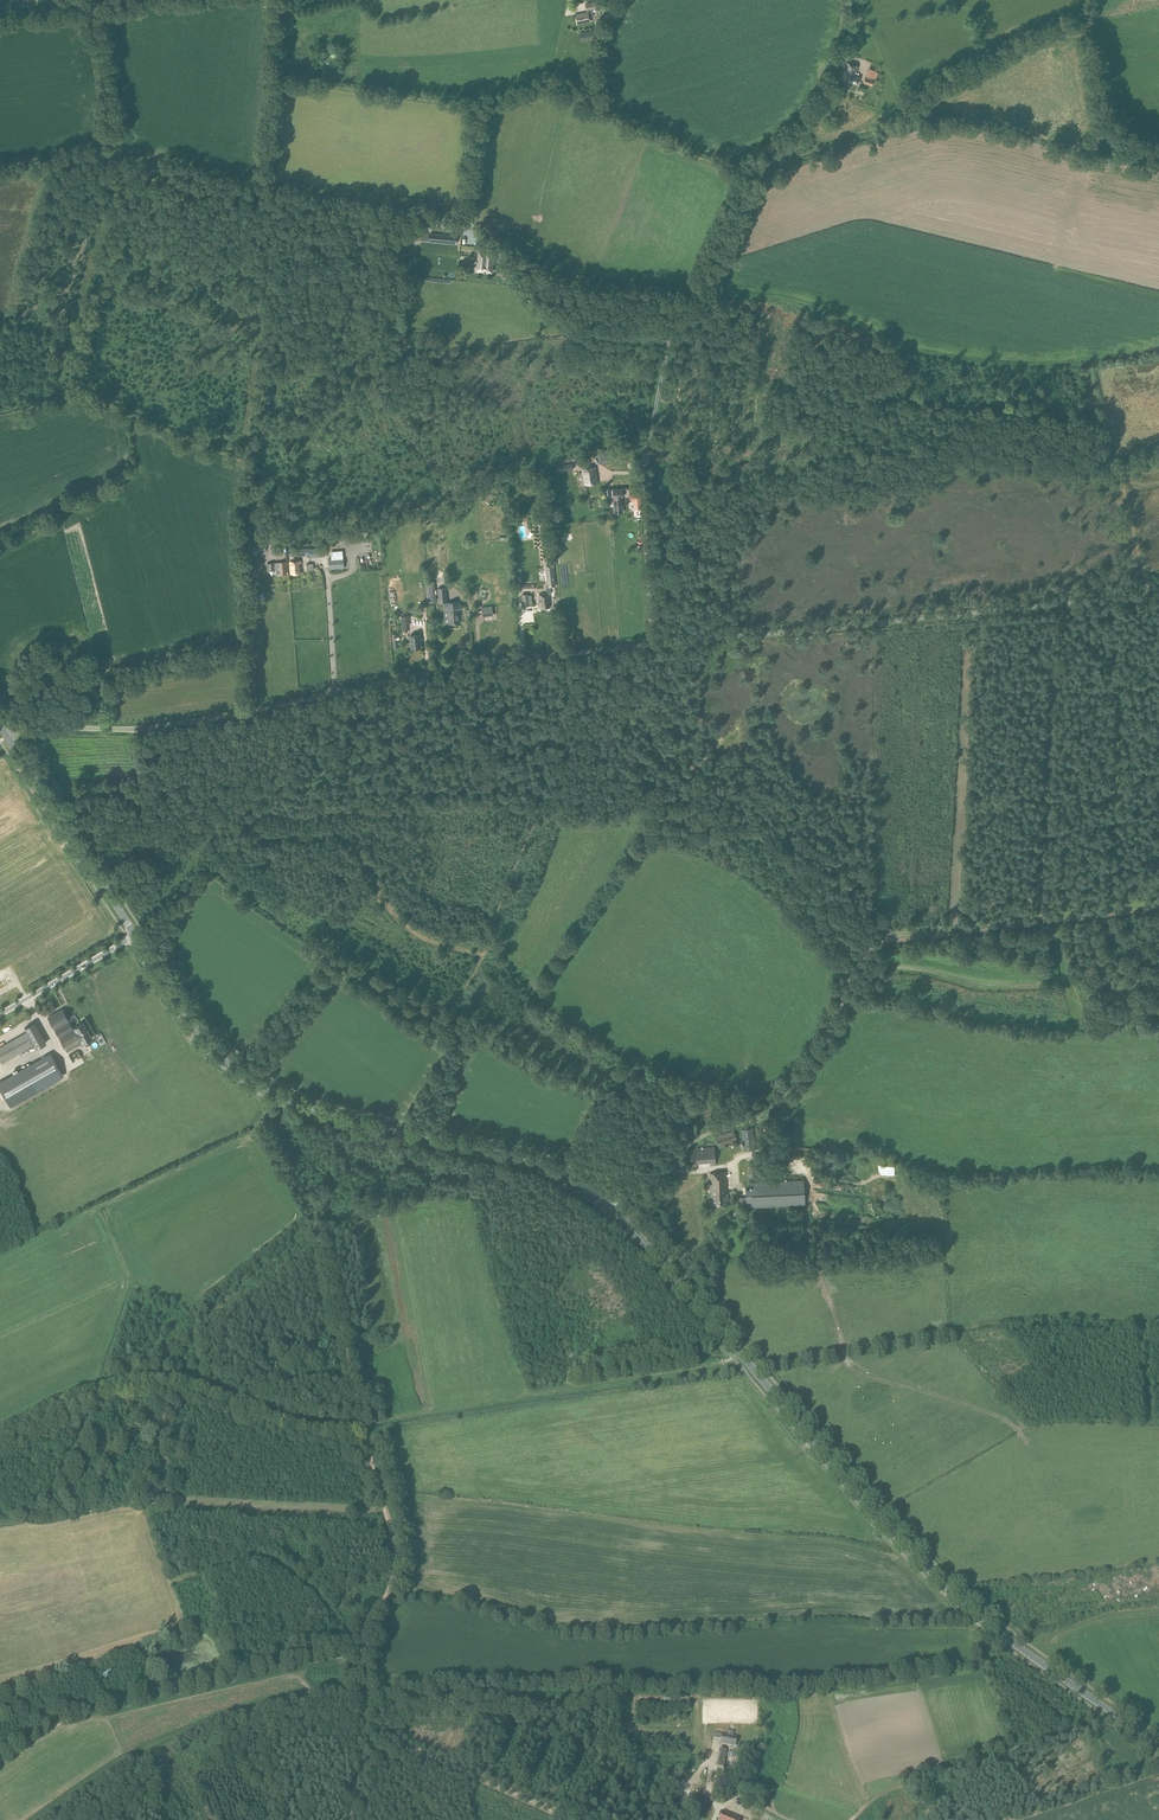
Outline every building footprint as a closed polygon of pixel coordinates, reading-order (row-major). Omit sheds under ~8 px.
[(577,24),(590,21),(590,16),(593,16),(592,9),(597,8),(596,2),(586,4),(587,10),(588,10),(588,11),(575,14),(577,24)] [(581,41),(599,37),(597,29),(580,33),(581,41)] [(858,84),(859,77),(855,76),(858,65),(846,62),(841,79),(858,84)] [(873,79),(876,79),(878,73),(876,72),(876,71),(869,68),(866,77),(873,79)] [(457,235),(430,232),(430,240),(456,242),(457,235)] [(492,272),(494,252),(479,251),(477,270),(492,272)] [(600,464),(614,461),(612,448),(598,451),(600,464)] [(572,461),(556,465),(557,473),(574,469),(572,461)] [(585,484),(597,482),(595,468),(583,470),(585,484)] [(621,500),(621,496),(623,496),(622,489),(613,490),(614,512),(623,512),(622,500),(621,500)] [(639,495),(630,496),(630,500),(635,500),(635,505),(640,505),(639,495)] [(326,556),(326,546),(309,547),(290,548),(290,555),(310,554),(310,556),(326,556)] [(329,568),(344,567),(344,557),(328,559),(329,568)] [(291,573),(302,573),(301,561),(290,562),(291,573)] [(286,574),(285,566),(286,566),(286,562),(267,563),(267,571),(275,570),(275,569),(276,569),(276,575),(286,574)] [(553,565),(546,565),(548,586),(546,586),(547,594),(539,595),(539,602),(538,603),(539,608),(551,607),(550,594),(549,594),(549,590),(551,590),(550,586),(556,586),(553,565)] [(428,602),(437,601),(435,582),(426,583),(428,602)] [(447,602),(446,588),(438,588),(439,602),(445,602),(445,603),(446,605),(445,606),(446,609),(448,611),(449,624),(460,623),(459,610),(461,608),(461,604),(458,602),(448,602),(448,603),(447,602)] [(528,594),(522,594),(522,604),(532,604),(531,595),(528,596),(529,595),(528,594)] [(483,617),(494,615),(492,606),(482,607),(483,617)] [(409,635),(411,649),(416,648),(416,649),(419,649),(419,648),(422,648),(420,634),(409,635)] [(75,996),(61,1001),(66,1014),(73,1012),(80,1009),(75,996)] [(83,1043),(92,1037),(83,1022),(74,1027),(74,1028),(73,1029),(62,1009),(47,1017),(68,1052),(83,1043)] [(36,1049),(45,1044),(33,1023),(25,1028),(36,1049)] [(34,1045),(26,1032),(0,1047),(0,1060),(2,1063),(34,1045)] [(41,1059),(0,1083),(0,1088),(10,1105),(53,1081),(54,1080),(55,1080),(57,1078),(63,1075),(51,1054),(41,1059)] [(82,1056),(61,1067),(65,1075),(86,1064),(82,1056)] [(76,1093),(78,1098),(91,1093),(89,1088),(76,1093)] [(743,1150),(755,1149),(753,1128),(742,1129),(743,1150)] [(719,1147),(737,1141),(733,1130),(715,1137),(719,1147)] [(716,1163),(714,1146),(689,1149),(691,1167),(697,1166),(696,1162),(709,1161),(709,1164),(716,1163)] [(813,1156),(814,1149),(791,1146),(790,1153),(813,1156)] [(760,1163),(749,1163),(749,1176),(753,1176),(753,1173),(760,1173),(760,1163)] [(712,1205),(728,1204),(726,1173),(710,1174),(712,1205)] [(742,1207),(805,1206),(805,1180),(752,1181),(752,1189),(745,1189),(745,1197),(742,1197),(742,1207)] [(720,1744),(733,1746),(736,1747),(738,1736),(734,1736),(734,1731),(728,1730),(727,1735),(715,1732),(714,1737),(721,1739),(720,1744)] [(739,1750),(720,1747),(715,1777),(733,1781),(739,1750)] [(697,1810),(703,1813),(709,1799),(698,1793),(692,1806),(698,1809),(697,1810)] [(740,1818),(723,1811),(719,1819),(739,1819),(740,1818)]
